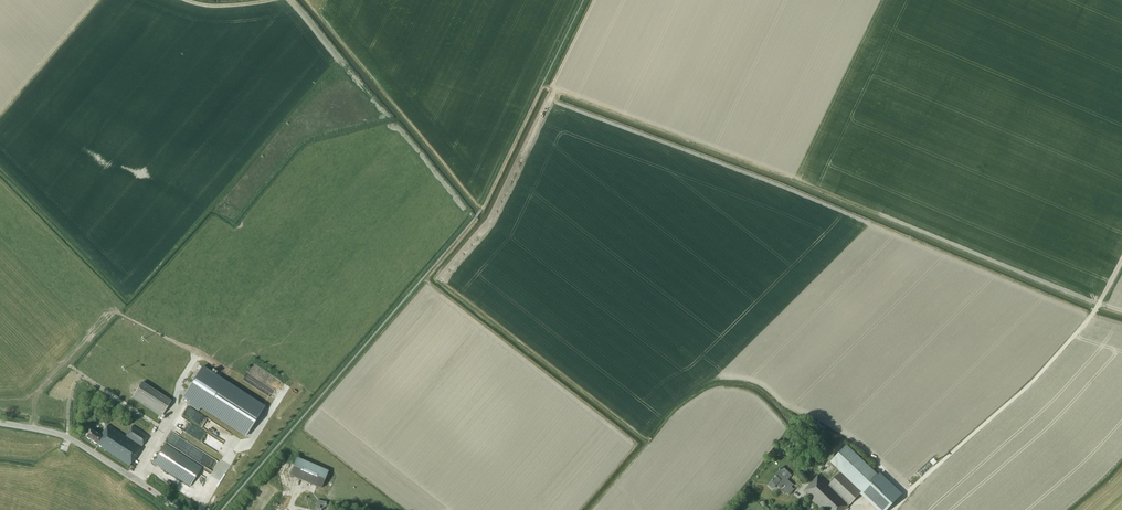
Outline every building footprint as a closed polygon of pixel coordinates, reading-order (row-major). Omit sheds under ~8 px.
[(202,367),(184,395),(189,399),(187,403),(199,411),(201,407),(246,436),(264,407),(202,367)] [(243,379),(271,396),(275,389),(248,372),(243,379)] [(161,416),(162,414),(172,400),(143,381),(132,397),(161,416)] [(187,408),(183,413),(207,429),(212,421),(196,410),(195,413),(187,408)] [(183,417),(177,425),(182,428),(187,420),(183,417)] [(129,466),(149,436),(132,425),(126,436),(108,424),(100,436),(97,433),(97,432),(91,429),(86,436),(99,444),(98,445),(102,447),(102,448),(129,466)] [(219,432),(218,437),(226,440),(230,431),(221,427),(219,432)] [(202,456),(203,454),(180,440),(176,445),(191,454),(191,455),(202,461),(202,460),(203,461),(205,457),(202,456)] [(153,462),(191,486),(203,467),(165,443),(153,462)] [(841,472),(829,484),(818,474),(804,490),(808,493),(807,495),(823,509),(844,509),(862,491),(881,509),(885,509),(899,495),(878,474),(846,444),(830,462),(841,472)] [(321,488),(328,471),(297,457),(289,475),(321,488)] [(792,475),(784,468),(783,466),(780,469),(780,468),(779,469),(779,470),(774,475),(775,476),(772,480),(768,485),(772,489),(777,484),(780,488),(783,484),(785,486),(781,491),(785,494),(786,492),(789,495),(796,487),(788,479),(792,475)] [(315,508),(320,509),(321,505),(326,506),(327,501),(317,499),(315,508)]
